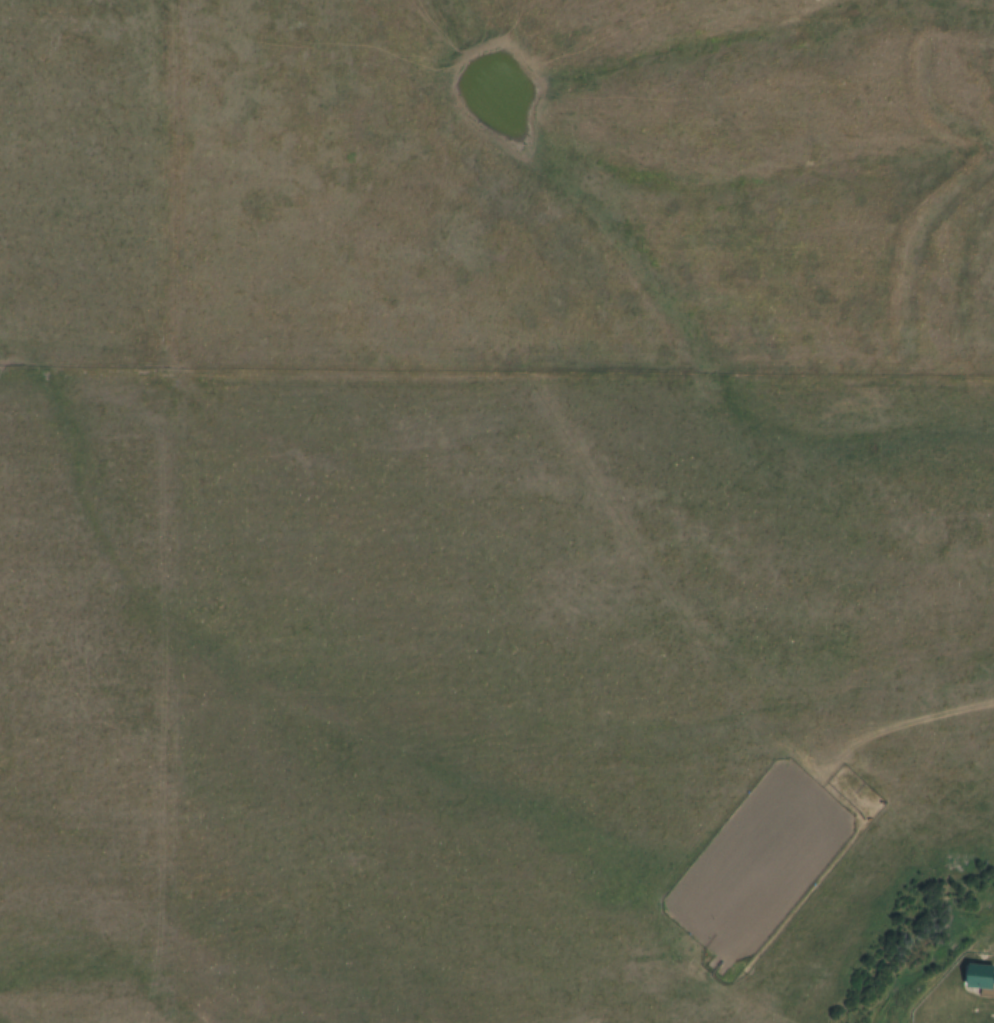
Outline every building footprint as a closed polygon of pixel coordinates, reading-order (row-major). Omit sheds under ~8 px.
[(991,988),(991,965),(963,965),(963,988),(991,988)]
